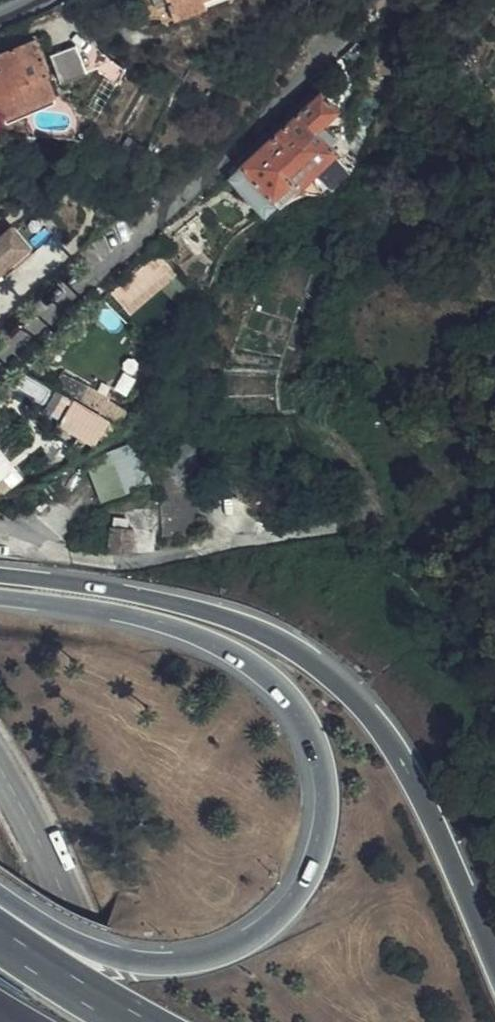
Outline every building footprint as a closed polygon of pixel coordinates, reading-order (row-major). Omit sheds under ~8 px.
[(164,0),(137,0),(138,13),(150,18),(168,12),(164,0)] [(168,12),(199,0),(164,0),(168,12)] [(168,12),(173,22),(231,0),(199,0),(168,12)] [(107,79),(114,67),(97,53),(94,43),(50,59),(59,86),(95,73),(107,79)] [(47,79),(33,45),(0,58),(0,117),(2,121),(53,101),(45,79),(47,79)] [(124,76),(114,67),(107,79),(119,85),(124,76)] [(322,94),(240,166),(272,198),(289,184),(295,188),(338,152),(331,144),(337,139),(325,126),(339,114),(337,110),(322,94)] [(323,199),(351,168),(337,155),(308,185),(323,199)] [(272,198),(240,166),(228,176),(263,215),(295,188),(289,184),(272,198)] [(16,246),(0,229),(0,259),(16,246)] [(21,252),(16,246),(0,259),(0,270),(21,252)] [(92,381),(59,419),(95,449),(127,411),(92,381)] [(157,489),(165,503),(164,491),(199,490),(197,422),(163,421),(158,444),(157,489)] [(152,484),(137,439),(107,449),(112,462),(91,469),(101,500),(152,484)] [(165,503),(200,493),(199,490),(164,491),(165,503)] [(184,539),(201,535),(200,493),(165,503),(165,539),(184,539)] [(112,545),(110,551),(123,553),(134,554),(134,553),(136,530),(114,527),(112,545)]
